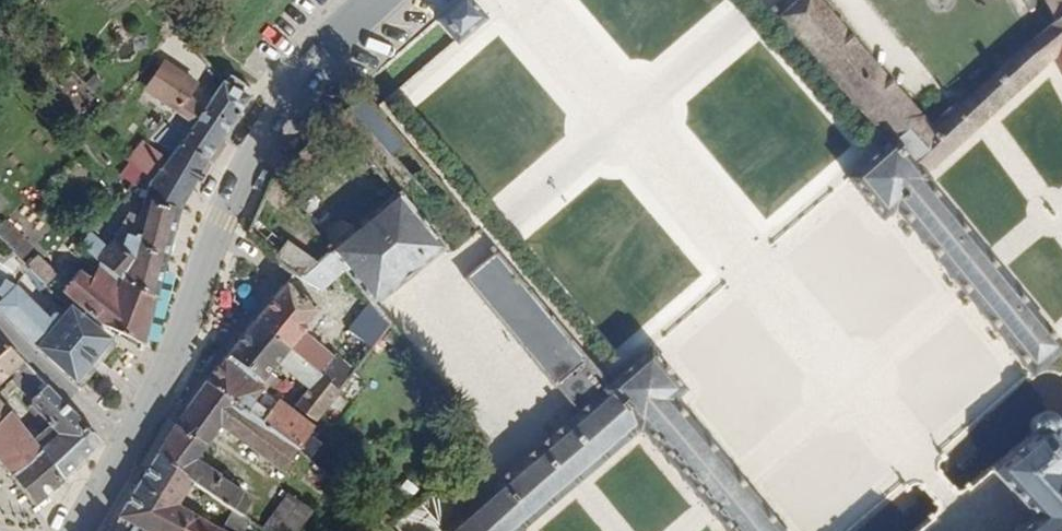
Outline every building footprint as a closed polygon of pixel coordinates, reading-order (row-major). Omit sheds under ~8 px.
[(442,45),(475,17),(460,0),(439,0),(419,18),(442,45)] [(758,17),(869,148),(833,181),(864,219),(878,208),(948,295),(1014,377),(1051,346),(915,174),(1043,58),(1061,95),(1061,0),(1028,0),(1036,17),(918,125),(810,0),(776,0),(758,17)] [(193,92),(202,82),(176,50),(148,81),(174,110),(183,99),(188,103),(194,97),(193,92)] [(251,91),(228,75),(222,84),(245,100),(251,91)] [(202,159),(245,100),(222,84),(209,100),(205,100),(199,104),(194,97),(188,103),(183,99),(174,110),(170,115),(173,119),(186,134),(165,163),(162,167),(147,189),(141,211),(171,223),(202,159)] [(165,163),(186,134),(173,119),(146,146),(165,163)] [(125,177),(139,154),(135,151),(117,167),(125,177)] [(140,186),(154,163),(139,154),(125,177),(131,183),(140,186)] [(147,189),(162,167),(154,163),(140,186),(147,189)] [(451,254),(399,195),(361,238),(342,255),(350,265),(378,301),(388,315),(451,254)] [(821,285),(876,240),(848,205),(792,250),(821,285)] [(138,344),(171,223),(141,211),(135,230),(125,226),(99,260),(81,242),(70,254),(89,272),(78,287),(71,283),(62,297),(110,336),(138,344)] [(0,224),(0,246),(15,261),(26,249),(0,224)] [(286,269),(302,253),(285,237),(268,254),(286,269)] [(329,290),(350,265),(342,255),(332,243),(298,276),(329,290)] [(431,529),(433,530),(496,530),(495,530),(558,477),(619,426),(692,512),(708,530),(771,530),(727,479),(657,397),(669,387),(636,349),(594,385),(481,252),(450,279),(566,415),(431,529)] [(847,293),(864,315),(917,275),(901,253),(847,293)] [(40,287),(51,275),(33,258),(24,269),(40,287)] [(306,334),(322,313),(283,282),(255,320),(325,376),(344,393),(357,376),(342,363),(338,368),(306,334)] [(103,346),(62,314),(49,337),(13,297),(0,311),(0,319),(29,352),(77,397),(103,346)] [(357,376),(397,327),(388,315),(378,301),(338,360),(342,363),(357,376)] [(721,303),(708,324),(727,336),(740,315),(721,303)] [(881,340),(909,320),(901,308),(873,328),(881,340)] [(325,376),(255,320),(231,353),(268,383),(284,361),(316,386),(325,376)] [(17,370),(0,351),(0,394),(12,384),(9,377),(17,370)] [(268,383),(231,353),(227,359),(264,388),(268,383)] [(299,451),(317,427),(282,401),(272,415),(256,404),(267,390),(264,388),(227,359),(207,386),(299,451)] [(44,397),(23,376),(12,384),(26,415),(44,397)] [(320,424),(344,393),(325,376),(316,386),(300,407),(320,424)] [(238,512),(247,518),(254,501),(198,464),(222,428),(285,471),(299,451),(207,386),(171,435),(155,463),(190,484),(238,512)] [(91,464),(100,453),(44,397),(26,415),(53,447),(47,453),(71,483),(91,464)] [(1043,432),(1044,426),(1043,419),(1036,413),(1027,411),(1017,415),(1012,421),(1012,428),(1014,435),(975,470),(1017,518),(1003,530),(1061,530),(1061,452),(1043,432)] [(10,424),(0,412),(0,432),(10,424)] [(38,461),(10,424),(0,432),(0,462),(31,512),(61,491),(38,461)] [(644,530),(678,503),(637,450),(602,477),(644,530)] [(71,483),(47,453),(38,461),(61,491),(71,483)] [(176,510),(190,484),(155,463),(137,490),(176,510)] [(192,519),(176,510),(137,490),(117,523),(132,530),(186,530),(192,519)] [(288,506),(293,497),(284,492),(280,502),(288,506)] [(313,507),(293,497),(288,506),(280,502),(266,530),(303,530),(313,507)] [(250,521),(247,518),(238,512),(234,524),(243,530),(246,530),(250,521)] [(192,519),(186,530),(215,530),(192,519)]
